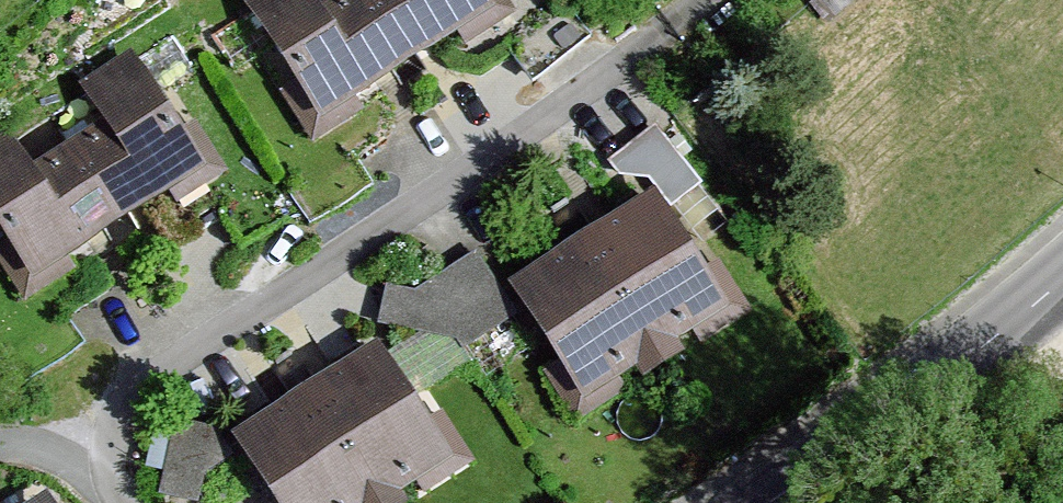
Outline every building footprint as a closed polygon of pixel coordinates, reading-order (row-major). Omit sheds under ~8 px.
[(230,8),(303,133),(486,28),(469,0),(319,0),(303,9),(298,0),(244,0),(230,8)] [(60,90),(86,136),(19,172),(3,142),(0,143),(0,266),(10,285),(193,184),(121,56),(60,90)] [(654,186),(510,279),(562,359),(545,370),(578,421),(629,388),(621,376),(635,367),(643,380),(688,351),(679,337),(693,328),(700,340),(750,309),(719,260),(707,268),(654,186)] [(462,344),(518,299),(471,241),(415,286),(462,344)] [(229,431),(276,502),(408,502),(475,459),(443,409),(431,417),(377,334),(229,431)] [(5,502),(44,502),(33,485),(5,502)]
